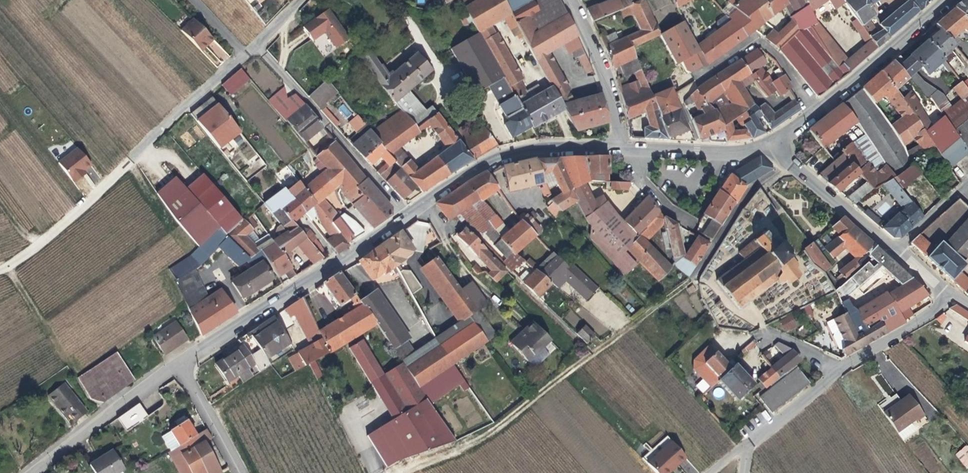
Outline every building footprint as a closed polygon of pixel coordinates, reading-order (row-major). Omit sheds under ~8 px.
[(248,9),(259,0),(241,0),(248,9)] [(465,4),(468,11),(471,16),(478,28),(491,21),(505,13),(512,26),(518,23),(511,9),(506,0),(473,0),(465,4)] [(511,9),(528,0),(506,0),(511,9)] [(560,0),(528,0),(511,9),(518,23),(522,29),(528,41),(552,84),(564,106),(575,127),(607,119),(597,84),(593,85),(595,92),(572,98),(565,87),(568,85),(548,48),(565,38),(575,32),(560,0)] [(586,6),(592,18),(619,7),(637,0),(601,0),(586,6)] [(645,0),(637,0),(619,7),(623,16),(627,15),(625,9),(628,8),(631,13),(632,12),(639,28),(607,41),(605,36),(607,35),(604,28),(602,26),(598,25),(596,26),(604,44),(613,64),(630,57),(636,54),(632,44),(658,32),(645,0)] [(737,1),(736,0),(731,0),(727,3),(733,9),(725,15),(730,18),(746,32),(764,18),(752,5),(759,0),(738,0),(737,1)] [(784,0),(759,0),(752,5),(764,18),(783,5),(786,3),(784,0)] [(786,3),(783,5),(790,18),(796,29),(778,46),(818,94),(848,70),(841,62),(837,65),(821,40),(810,23),(816,18),(810,7),(806,0),(784,0),(786,3)] [(848,2),(855,14),(857,17),(860,21),(870,36),(876,45),(887,36),(882,27),(878,30),(869,17),(874,13),(868,4),(865,0),(846,0),(848,2)] [(882,27),(887,36),(917,10),(909,0),(904,0),(879,22),(882,27)] [(917,10),(928,0),(909,0),(917,10)] [(954,5),(967,17),(967,15),(967,0),(959,0),(954,5)] [(934,21),(939,27),(948,39),(963,26),(967,31),(967,18),(967,17),(954,5),(947,10),(934,21)] [(349,38),(328,8),(302,26),(312,40),(324,32),(335,48),(349,38)] [(471,16),(468,11),(461,15),(464,20),(471,16)] [(730,18),(725,15),(718,20),(721,25),(730,18)] [(730,18),(721,25),(718,27),(715,29),(705,37),(716,54),(725,49),(746,32),(730,18)] [(796,29),(790,18),(777,32),(771,26),(764,34),(778,46),(796,29)] [(830,35),(816,18),(810,23),(821,40),(830,35)] [(191,19),(179,31),(199,52),(211,40),(191,19)] [(682,20),(661,31),(677,61),(681,59),(686,67),(690,70),(701,63),(695,51),(700,48),(698,44),(697,45),(696,44),(682,20)] [(478,28),(478,29),(484,38),(496,31),(491,21),(478,28)] [(860,21),(856,24),(866,40),(870,36),(860,21)] [(703,34),(705,37),(715,29),(714,27),(714,26),(703,34)] [(939,27),(925,39),(940,56),(953,44),(948,39),(939,27)] [(490,81),(504,74),(484,38),(478,29),(451,44),(475,89),(490,81)] [(526,42),(528,41),(522,29),(518,32),(519,35),(522,34),(526,42)] [(504,74),(514,93),(516,95),(526,89),(519,76),(521,75),(496,31),(484,38),(504,74)] [(581,44),(575,32),(565,38),(571,49),(581,44)] [(830,35),(821,40),(837,65),(841,62),(847,56),(830,35)] [(854,50),(860,59),(876,45),(870,36),(866,40),(854,50)] [(925,39),(923,36),(917,40),(919,44),(910,52),(925,71),(941,57),(940,56),(925,39)] [(705,37),(696,44),(697,45),(698,44),(700,48),(706,61),(716,54),(705,37)] [(588,59),(581,44),(571,49),(574,55),(579,53),(583,61),(588,59)] [(756,46),(739,57),(748,70),(765,59),(757,46),(756,46)] [(370,47),(362,53),(379,77),(402,104),(407,111),(415,122),(426,114),(435,107),(431,102),(425,106),(408,86),(432,66),(416,48),(387,73),(370,47)] [(695,51),(701,63),(706,61),(700,48),(695,51)] [(848,56),(854,65),(860,59),(854,50),(848,56)] [(899,52),(893,58),(907,75),(925,97),(928,95),(935,104),(946,97),(943,93),(921,78),(899,52)] [(639,63),(636,54),(630,57),(633,66),(639,63)] [(841,62),(848,70),(854,65),(848,56),(847,56),(841,62)] [(739,57),(714,73),(723,88),(722,88),(723,93),(725,91),(731,100),(725,103),(724,102),(714,105),(721,124),(729,119),(735,114),(743,108),(752,101),(752,100),(737,77),(748,70),(739,57)] [(893,58),(880,68),(910,108),(918,102),(908,88),(906,90),(899,81),(907,75),(893,58)] [(592,67),(588,59),(583,61),(586,69),(592,67)] [(241,63),(222,79),(230,90),(250,74),(241,63)] [(644,75),(639,63),(633,66),(638,78),(644,75)] [(760,66),(750,73),(759,86),(766,94),(775,88),(778,93),(788,86),(790,83),(783,72),(770,79),(760,66)] [(880,68),(861,85),(873,100),(880,94),(882,93),(887,94),(901,114),(889,122),(901,139),(901,141),(913,134),(924,150),(934,145),(912,110),(910,108),(880,68)] [(691,109),(689,110),(699,136),(708,133),(710,138),(725,139),(721,127),(722,126),(721,124),(714,105),(713,106),(708,100),(722,88),(723,88),(714,73),(703,81),(690,92),(694,97),(700,105),(691,109)] [(326,74),(312,86),(323,97),(336,86),(326,74)] [(490,81),(501,101),(514,93),(504,74),(490,81)] [(638,78),(629,83),(635,93),(648,85),(644,75),(638,78)] [(948,123),(953,131),(958,138),(966,148),(967,147),(967,89),(966,87),(961,81),(959,79),(952,85),(961,95),(940,112),(948,123)] [(301,97),(295,91),(286,90),(283,80),(267,93),(285,116),(286,115),(304,137),(318,126),(322,123),(301,97)] [(629,83),(620,88),(627,116),(645,110),(649,125),(644,125),(643,135),(668,136),(667,134),(651,93),(648,85),(635,93),(629,83)] [(520,102),(531,122),(532,124),(564,106),(552,84),(520,102)] [(669,85),(651,93),(667,134),(686,127),(669,85)] [(861,85),(841,101),(854,118),(886,162),(894,174),(912,163),(908,159),(903,144),(901,141),(901,139),(889,122),(873,100),(861,85)] [(312,86),(307,91),(320,106),(324,102),(326,100),(323,97),(312,86)] [(683,98),(684,102),(688,100),(694,97),(690,92),(683,98)] [(211,93),(190,109),(197,116),(217,100),(211,93)] [(501,101),(499,102),(508,117),(504,120),(512,133),(531,122),(520,102),(516,95),(514,93),(501,101)] [(755,98),(752,100),(752,101),(761,113),(770,126),(800,106),(794,96),(774,110),(768,103),(766,102),(764,101),(759,104),(755,98)] [(217,100),(197,116),(219,144),(239,127),(217,100)] [(745,125),(750,136),(762,130),(755,116),(761,113),(752,101),(743,108),(749,116),(742,120),(745,125)] [(841,101),(808,127),(821,144),(854,118),(841,101)] [(324,102),(320,106),(341,128),(344,125),(324,102)] [(337,109),(347,119),(352,113),(343,103),(337,109)] [(371,128),(380,139),(395,157),(418,183),(422,188),(442,174),(472,156),(460,138),(451,127),(435,107),(426,114),(448,143),(419,165),(398,143),(419,127),(415,122),(407,111),(402,104),(371,128)] [(918,106),(912,110),(934,145),(940,140),(935,132),(918,106)] [(740,122),(742,120),(749,116),(743,108),(735,114),(740,122)] [(721,127),(725,139),(750,136),(745,125),(732,127),(729,119),(721,124),(722,126),(721,127)] [(358,129),(349,137),(364,154),(380,139),(371,128),(365,121),(360,125),(364,130),(361,133),(358,129)] [(326,128),(322,123),(318,126),(322,131),(326,128)] [(948,123),(935,132),(940,140),(953,131),(948,123)] [(483,124),(460,138),(472,156),(495,142),(483,124)] [(940,140),(934,145),(948,164),(966,148),(958,138),(953,131),(940,140)] [(333,137),(331,134),(325,139),(327,142),(333,137)] [(835,141),(842,150),(849,161),(855,168),(860,164),(858,161),(862,158),(845,134),(835,141)] [(316,151),(327,164),(328,163),(335,171),(341,166),(354,182),(364,174),(333,137),(327,142),(320,148),(316,151)] [(317,145),(320,148),(327,142),(325,139),(317,145)] [(380,139),(364,154),(371,163),(375,159),(373,157),(379,152),(381,155),(386,160),(377,168),(379,170),(395,157),(380,139)] [(903,144),(908,159),(915,155),(914,152),(918,149),(914,143),(906,146),(905,143),(903,144)] [(77,147),(59,161),(75,182),(87,173),(85,171),(91,166),(77,147)] [(842,150),(815,170),(825,179),(849,161),(842,150)] [(758,153),(740,164),(748,180),(772,165),(758,153)] [(608,154),(584,155),(588,171),(608,171),(608,154)] [(561,190),(550,196),(553,199),(562,208),(576,199),(577,201),(579,200),(557,155),(544,156),(561,190)] [(584,155),(557,155),(579,200),(584,211),(587,217),(591,223),(589,228),(592,231),(590,233),(618,263),(626,268),(639,256),(636,254),(628,245),(635,238),(647,227),(648,225),(646,223),(659,209),(648,192),(624,218),(607,199),(601,202),(600,200),(599,200),(598,200),(594,202),(584,181),(590,178),(588,171),(584,155)] [(534,156),(503,163),(509,187),(541,179),(543,184),(542,185),(546,193),(549,190),(534,156)] [(418,183),(395,157),(379,170),(403,195),(418,183)] [(894,174),(886,162),(875,170),(867,159),(860,164),(855,168),(857,170),(864,179),(871,188),(880,182),(890,176),(894,174)] [(849,161),(825,179),(836,188),(857,170),(855,168),(849,161)] [(327,164),(303,182),(315,198),(321,193),(339,180),(340,178),(335,171),(328,163),(327,164)] [(740,164),(728,170),(744,183),(748,180),(740,164)] [(948,165),(929,182),(940,195),(958,179),(948,165)] [(341,166),(335,171),(340,178),(339,180),(352,198),(361,191),(354,182),(341,166)] [(476,173),(467,178),(485,197),(498,185),(497,182),(488,170),(486,167),(476,173)] [(494,167),(488,170),(497,182),(499,181),(494,167)] [(728,170),(718,187),(703,210),(719,221),(733,200),(744,183),(728,170)] [(156,188),(174,214),(195,239),(217,221),(176,172),(156,188)] [(364,174),(354,182),(361,191),(352,198),(373,222),(390,210),(390,204),(364,174)] [(298,175),(285,185),(303,208),(309,215),(315,210),(327,227),(334,222),(328,214),(315,198),(303,182),(298,175)] [(921,214),(890,176),(880,182),(902,206),(881,225),(891,234),(898,234),(921,214)] [(485,197),(467,178),(436,199),(449,215),(456,210),(460,216),(464,214),(469,221),(481,228),(483,226),(490,220),(487,217),(496,210),(485,197)] [(630,180),(608,179),(608,187),(613,187),(613,185),(628,185),(630,180)] [(864,179),(845,195),(851,200),(860,194),(871,188),(864,179)] [(283,183),(263,198),(274,212),(285,227),(295,221),(292,218),(303,208),(285,185),(283,183)] [(321,193),(315,198),(328,214),(337,209),(321,193)] [(263,198),(253,208),(262,221),(270,215),(274,212),(263,198)] [(562,208),(553,199),(548,205),(556,213),(562,208)] [(862,209),(868,214),(871,211),(865,205),(862,209)] [(328,214),(334,222),(338,226),(347,238),(365,227),(352,214),(342,207),(337,209),(328,214)] [(523,207),(517,212),(521,216),(527,211),(523,207)] [(664,213),(659,209),(646,223),(648,225),(647,227),(652,231),(663,219),(662,214),(664,213)] [(503,218),(496,210),(487,217),(490,220),(495,225),(503,218)] [(527,211),(521,216),(535,230),(541,225),(527,211)] [(871,211),(868,214),(874,219),(877,215),(871,211)] [(256,221),(249,212),(244,216),(251,226),(256,221)] [(829,221),(837,231),(835,233),(843,243),(842,244),(853,254),(837,267),(839,271),(837,273),(841,279),(858,264),(853,260),(871,241),(858,229),(849,222),(838,212),(829,221)] [(676,220),(664,213),(662,214),(663,219),(671,254),(682,252),(676,220)] [(960,258),(967,249),(967,213),(941,242),(960,258)] [(270,215),(262,221),(269,233),(274,230),(276,233),(280,231),(270,215)] [(244,216),(226,231),(247,253),(258,246),(247,235),(249,233),(247,230),(251,226),(244,216)] [(509,226),(502,233),(515,249),(516,248),(535,230),(521,216),(509,226)] [(509,226),(503,218),(495,225),(502,233),(509,226)] [(490,220),(483,226),(495,239),(502,233),(495,225),(490,220)] [(217,221),(195,239),(197,241),(194,244),(183,250),(168,257),(173,269),(174,272),(182,288),(188,301),(207,291),(194,262),(198,259),(218,243),(237,263),(243,260),(247,253),(226,231),(217,221)] [(270,240),(256,221),(251,226),(247,230),(249,233),(247,235),(258,246),(259,245),(261,244),(262,245),(270,240)] [(274,230),(269,233),(273,238),(294,270),(297,269),(293,262),(297,259),(289,245),(297,241),(313,259),(322,253),(309,238),(302,230),(295,221),(285,227),(280,231),(276,233),(274,230)] [(334,222),(327,227),(330,231),(338,226),(334,222)] [(464,225),(458,230),(458,231),(492,266),(488,270),(495,277),(503,269),(505,272),(509,269),(464,225)] [(308,226),(302,230),(309,238),(314,234),(308,226)] [(330,231),(325,235),(336,248),(348,240),(347,238),(338,226),(330,231)] [(413,245),(400,227),(380,242),(397,267),(410,289),(421,283),(410,266),(401,265),(398,260),(405,254),(403,252),(413,245)] [(647,227),(635,238),(640,243),(646,237),(652,231),(647,227)] [(741,256),(714,277),(736,305),(773,277),(775,280),(782,276),(785,280),(796,272),(792,268),(792,262),(785,252),(786,249),(781,244),(776,243),(769,234),(767,235),(764,231),(765,230),(763,228),(762,229),(761,228),(759,230),(760,231),(753,237),(752,236),(735,249),(741,256)] [(908,239),(924,254),(932,245),(917,231),(908,239)] [(676,264),(687,273),(708,240),(696,232),(683,253),(676,264)] [(495,239),(505,251),(515,261),(524,254),(516,248),(515,249),(502,233),(495,239)] [(820,244),(817,247),(819,249),(822,247),(829,254),(833,252),(842,244),(843,243),(835,233),(820,244)] [(813,235),(809,239),(814,249),(817,247),(820,244),(813,235)] [(628,245),(636,254),(650,241),(646,237),(640,243),(635,238),(628,245)] [(273,238),(270,240),(262,245),(261,244),(259,245),(267,256),(277,272),(283,269),(287,275),(294,270),(273,238)] [(809,239),(800,247),(810,261),(818,255),(814,249),(809,239)] [(960,258),(941,242),(938,239),(932,245),(924,254),(949,277),(957,267),(963,261),(960,258)] [(636,254),(639,256),(658,276),(671,263),(650,241),(636,254)] [(888,278),(891,275),(897,280),(908,273),(871,241),(853,260),(858,264),(860,267),(868,259),(871,261),(873,259),(874,260),(885,270),(883,272),(888,278)] [(397,267),(380,242),(359,256),(372,274),(382,267),(384,270),(391,264),(394,269),(397,267)] [(258,246),(247,253),(243,260),(247,258),(252,265),(231,277),(240,293),(272,274),(262,258),(267,256),(259,245),(258,246)] [(505,251),(500,255),(511,265),(515,261),(505,251)] [(476,306),(437,252),(423,261),(457,306),(459,304),(464,311),(462,313),(468,321),(450,333),(439,340),(451,359),(486,336),(468,312),(476,306)] [(530,271),(523,278),(537,292),(551,279),(559,271),(568,262),(557,252),(543,266),(540,264),(539,265),(537,263),(535,265),(536,266),(530,271)] [(673,260),(676,264),(683,253),(682,252),(671,254),(673,260)] [(527,257),(535,265),(537,263),(533,259),(534,258),(531,254),(527,257)] [(568,262),(559,271),(565,276),(592,301),(603,288),(572,259),(568,262)] [(868,259),(860,267),(863,270),(872,263),(874,260),(873,259),(871,261),(868,259)] [(476,269),(480,268),(474,260),(471,262),(476,269)] [(885,270),(874,260),(872,263),(883,272),(885,270)] [(457,306),(423,261),(419,265),(452,309),(457,306)] [(841,279),(838,282),(845,296),(856,290),(850,282),(863,270),(860,267),(858,264),(841,279)] [(525,266),(517,272),(523,278),(530,271),(525,266)] [(347,279),(340,267),(322,278),(338,300),(349,292),(353,297),(351,299),(356,304),(318,326),(321,333),(328,347),(375,319),(359,297),(347,279)] [(962,289),(967,283),(967,277),(957,267),(949,277),(962,289)] [(559,271),(551,279),(557,284),(565,276),(559,271)] [(515,275),(513,273),(506,279),(508,281),(515,275)] [(925,291),(908,273),(897,280),(884,288),(888,295),(894,305),(901,317),(910,311),(905,304),(925,291)] [(830,279),(821,282),(825,293),(834,290),(830,279)] [(189,304),(201,329),(220,317),(218,315),(221,313),(223,315),(236,306),(223,283),(189,304)] [(396,323),(405,335),(409,332),(377,285),(373,288),(396,323)] [(838,300),(844,310),(855,330),(861,327),(859,322),(862,321),(853,306),(871,295),(866,286),(856,290),(845,296),(838,300)] [(418,354),(413,346),(405,335),(396,323),(373,288),(359,297),(375,319),(401,359),(417,382),(451,359),(439,340),(418,354)] [(861,327),(865,325),(871,335),(885,328),(891,325),(902,319),(901,317),(894,305),(888,295),(883,297),(879,291),(871,295),(853,306),(862,321),(859,322),(861,327)] [(954,301),(948,304),(967,317),(966,318),(967,320),(967,310),(954,301)] [(810,304),(802,307),(806,316),(814,313),(810,304)] [(494,329),(476,306),(468,312),(486,336),(494,329)] [(934,314),(940,319),(946,312),(941,309),(934,314)] [(569,310),(563,320),(576,326),(581,317),(569,310)] [(839,344),(842,351),(871,335),(865,325),(861,327),(855,330),(844,310),(831,316),(843,340),(839,344)] [(292,344),(272,311),(256,321),(259,327),(250,332),(247,327),(238,334),(240,339),(242,341),(228,350),(216,358),(226,376),(236,369),(245,364),(254,359),(259,366),(292,344)] [(667,323),(658,311),(648,320),(657,331),(667,323)] [(793,312),(778,318),(784,332),(799,326),(793,312)] [(462,313),(434,331),(439,340),(450,333),(468,321),(462,313)] [(548,333),(531,315),(521,324),(524,326),(510,339),(525,355),(540,341),(548,333)] [(176,316),(153,330),(165,347),(187,333),(176,316)] [(585,320),(576,329),(586,338),(595,330),(585,320)] [(259,327),(256,321),(247,327),(250,332),(259,327)] [(524,326),(521,324),(508,336),(510,339),(524,326)] [(439,340),(434,331),(413,346),(418,354),(439,340)] [(328,347),(321,333),(296,347),(303,360),(307,358),(313,355),(328,347)] [(369,381),(382,372),(358,338),(346,347),(369,381)] [(750,342),(747,338),(742,342),(745,346),(750,342)] [(776,338),(772,340),(782,351),(769,362),(777,372),(778,371),(792,360),(798,355),(789,345),(776,338)] [(242,341),(240,339),(227,347),(228,350),(242,341)] [(692,362),(708,381),(715,375),(729,363),(725,358),(709,339),(693,353),(692,362)] [(548,348),(540,341),(525,355),(532,362),(548,348)] [(751,341),(740,351),(744,356),(756,345),(751,341)] [(763,345),(759,348),(760,350),(763,354),(767,351),(763,345)] [(116,347),(78,371),(92,391),(102,394),(133,374),(116,347)] [(763,354),(760,350),(754,354),(763,367),(769,362),(763,354)] [(753,378),(729,354),(725,358),(729,363),(715,375),(735,396),(753,378)] [(316,361),(313,355),(307,358),(310,364),(316,361)] [(425,394),(417,382),(401,359),(382,372),(406,406),(425,394)] [(780,374),(794,363),(792,360),(778,371),(780,374)] [(321,371),(316,361),(310,364),(315,373),(321,371)] [(769,362),(763,367),(756,373),(759,377),(757,379),(761,384),(777,372),(769,362)] [(768,406),(785,393),(805,377),(794,363),(780,374),(772,380),(757,392),(768,406)] [(241,378),(250,372),(245,364),(236,369),(241,378)] [(393,415),(406,406),(382,372),(369,381),(393,415)] [(63,426),(77,414),(54,386),(39,399),(63,426)] [(876,402),(882,409),(891,403),(892,403),(898,399),(891,390),(876,402)] [(892,424),(896,429),(921,410),(912,399),(907,393),(898,399),(892,403),(891,403),(882,409),(892,424)] [(406,406),(393,415),(378,424),(378,425),(396,455),(454,436),(425,394),(406,406)] [(134,402),(113,418),(124,432),(143,416),(134,402)] [(191,436),(182,421),(157,437),(164,451),(163,452),(175,472),(212,472),(215,471),(199,443),(207,439),(201,429),(191,436)] [(385,462),(396,455),(378,425),(378,424),(368,430),(369,431),(385,461),(385,462)] [(675,460),(684,451),(665,430),(655,439),(640,452),(659,472),(660,472),(670,464),(669,463),(673,460),(673,461),(675,460)] [(954,455),(967,468),(967,446),(966,444),(954,455)] [(119,468),(108,449),(84,463),(90,472),(109,472),(119,468)]
